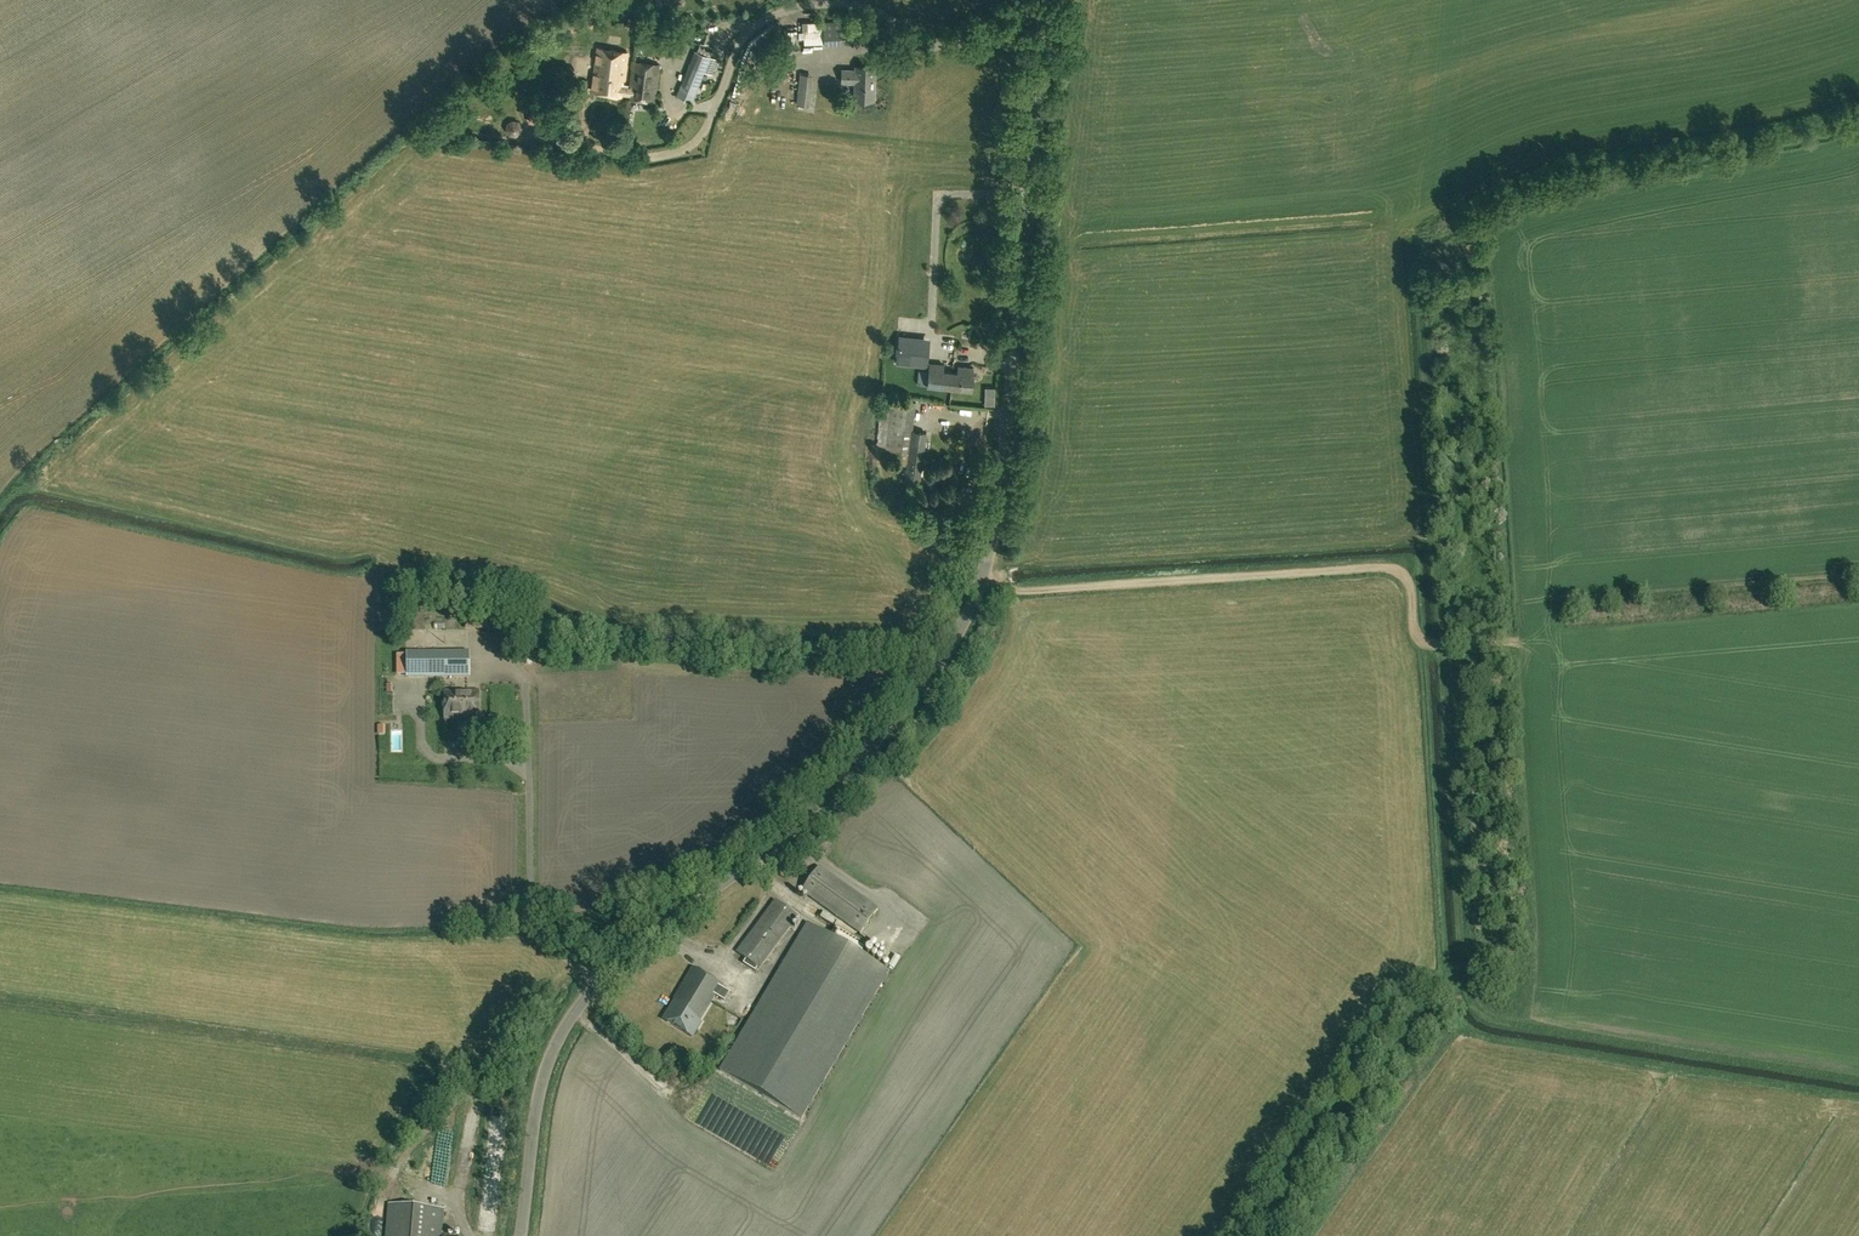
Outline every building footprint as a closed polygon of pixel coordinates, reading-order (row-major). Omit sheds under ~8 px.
[(686,17),(686,27),(696,27),(696,17),(686,17)] [(824,32),(824,44),(856,44),(856,22),(801,22),(801,32),(809,32),(809,34),(814,34),(814,32),(824,32)] [(684,34),(670,39),(674,51),(688,46),(684,34)] [(621,92),(628,93),(630,82),(623,81),(627,53),(597,48),(591,91),(621,97),(621,92)] [(690,66),(680,89),(694,95),(703,72),(690,66)] [(854,83),(854,99),(873,100),(875,67),(855,66),(855,70),(842,69),(841,82),(854,83)] [(630,82),(628,93),(628,98),(653,101),(657,72),(632,68),(630,82)] [(810,97),(811,87),(801,86),(800,96),(810,97)] [(926,366),(928,351),(899,348),(897,363),(926,366)] [(950,387),(952,372),(943,371),(943,367),(933,366),(931,385),(950,387)] [(957,372),(952,372),(950,387),(971,390),(973,374),(972,374),(973,368),(957,366),(957,372)] [(926,433),(912,431),(916,402),(893,399),(885,457),(908,460),(905,477),(920,479),(926,433)] [(470,645),(475,631),(467,629),(463,643),(470,645)] [(407,652),(408,677),(468,676),(468,652),(407,652)] [(402,660),(394,660),(395,676),(403,675),(402,660)] [(478,690),(444,691),(445,719),(479,718),(478,690)] [(818,865),(801,889),(860,932),(878,908),(818,865)] [(737,951),(746,958),(757,966),(759,968),(798,916),(775,899),(737,951)] [(719,1069),(801,1118),(889,969),(807,921),(779,969),(719,1069)] [(696,968),(674,1006),(671,1005),(663,1019),(693,1037),(701,1022),(698,1021),(714,993),(723,998),(728,990),(721,986),(722,984),(696,968)] [(440,1160),(435,1181),(447,1184),(452,1163),(440,1160)] [(386,1235),(441,1235),(443,1209),(389,1204),(386,1235)] [(499,1231),(499,1208),(487,1208),(486,1231),(499,1231)]
